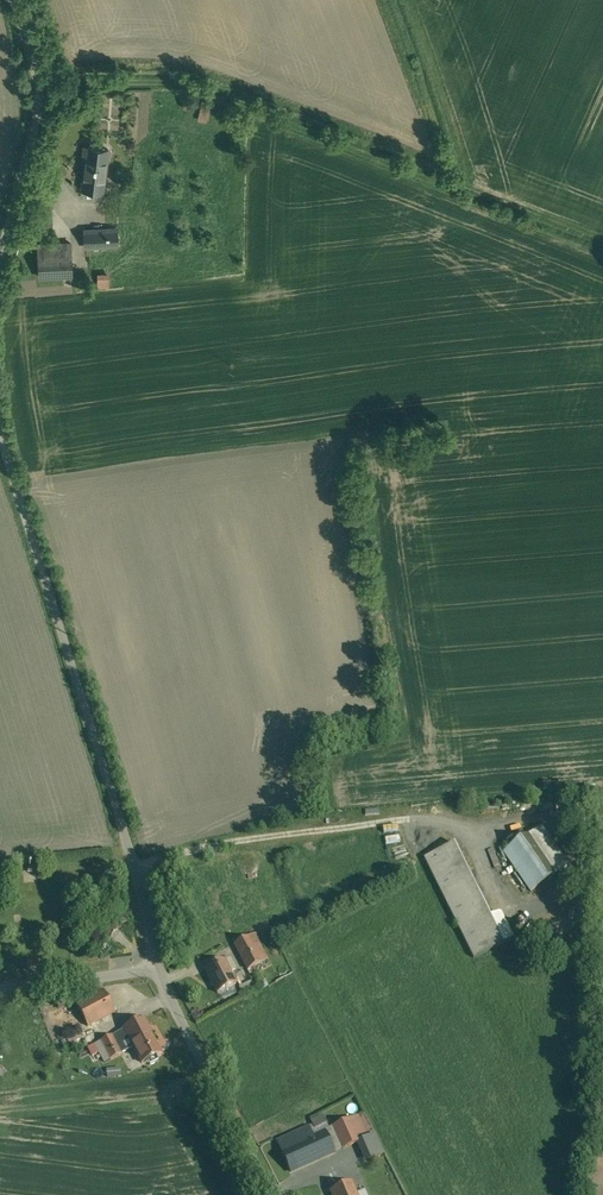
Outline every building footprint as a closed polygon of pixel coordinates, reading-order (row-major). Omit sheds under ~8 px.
[(205,122),(209,102),(199,100),(195,120),(205,122)] [(108,150),(84,147),(83,159),(85,160),(82,184),(94,185),(93,190),(103,192),(108,150)] [(117,228),(83,230),(84,248),(118,246),(117,228)] [(71,254),(38,256),(39,277),(63,276),(72,276),(71,254)] [(94,273),(95,287),(107,287),(107,272),(94,273)] [(72,276),(63,276),(64,288),(73,288),(72,276)] [(528,834),(504,851),(531,891),(555,874),(528,834)] [(460,840),(424,858),(473,958),(510,939),(460,840)] [(254,933),(247,937),(252,945),(261,963),(268,959),(254,933)] [(247,937),(234,943),(239,951),(252,945),(247,937)] [(252,945),(239,951),(248,969),(261,963),(252,945)] [(236,983),(223,960),(205,969),(217,993),(236,983)] [(104,990),(76,1005),(87,1026),(115,1012),(104,990)] [(77,995),(50,998),(51,1005),(77,1003),(77,995)] [(161,1053),(143,1019),(124,1029),(126,1033),(133,1047),(142,1063),(161,1053)] [(62,1033),(66,1043),(79,1039),(76,1028),(62,1033)] [(126,1033),(113,1039),(120,1053),(133,1047),(126,1033)] [(111,1035),(88,1047),(92,1056),(99,1052),(105,1063),(121,1054),(113,1039),(111,1035)] [(322,1115),(311,1121),(315,1129),(326,1122),(322,1115)] [(358,1115),(333,1126),(333,1127),(343,1148),(367,1137),(358,1115)] [(309,1127),(277,1141),(281,1151),(313,1136),(309,1127)] [(343,1148),(333,1127),(325,1131),(334,1152),(343,1148)] [(313,1136),(281,1151),(291,1172),(334,1152),(325,1131),(313,1136)] [(376,1136),(367,1141),(369,1147),(372,1145),(379,1142),(376,1136)] [(379,1142),(372,1145),(376,1151),(382,1148),(379,1142)] [(351,1182),(330,1191),(332,1194),(356,1194),(351,1182)]
